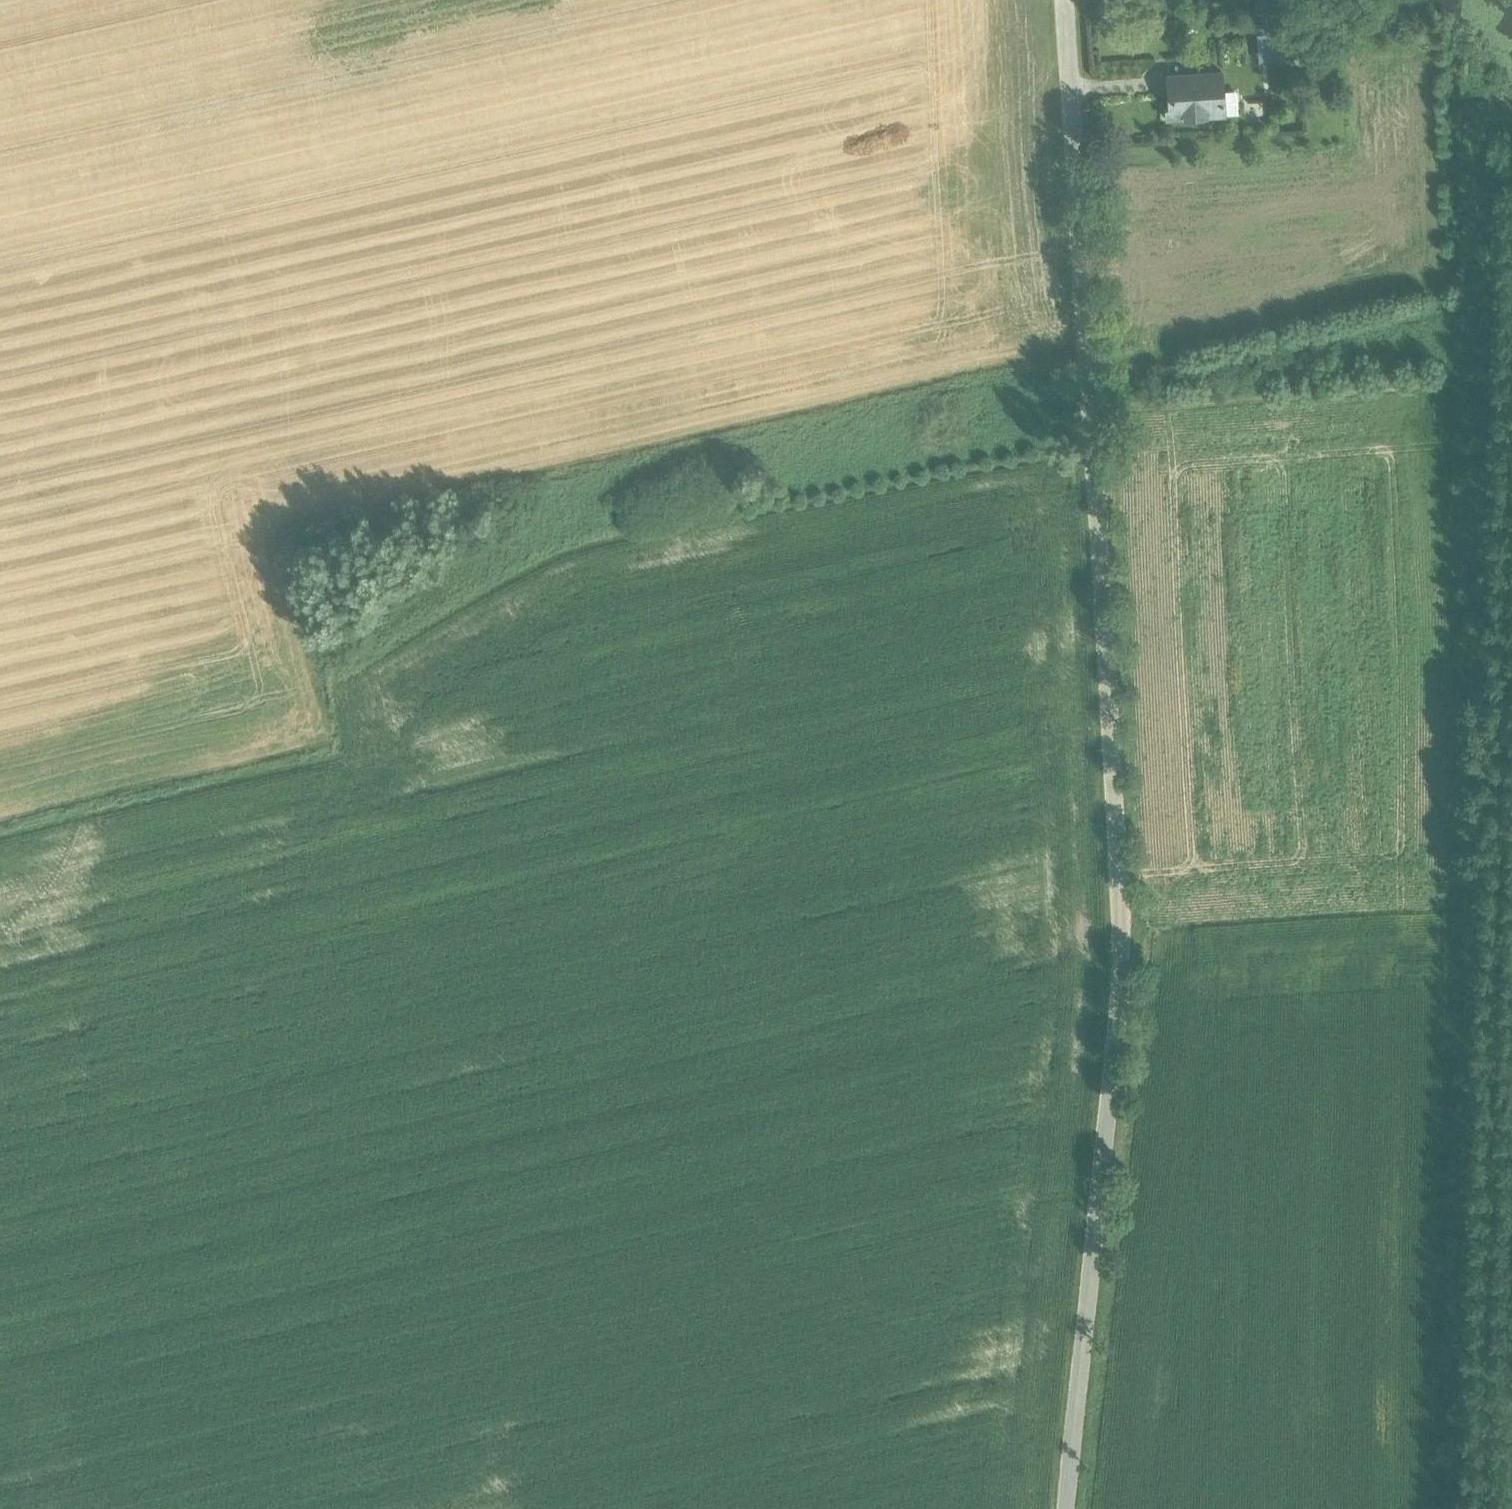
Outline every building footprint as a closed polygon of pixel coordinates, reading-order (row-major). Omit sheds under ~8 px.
[(1279,21),(1257,22),(1259,62),(1291,59),(1289,40),(1280,41),(1279,21)] [(1169,98),(1166,99),(1167,118),(1239,113),(1238,90),(1226,90),(1225,71),(1168,75),(1169,98)]
